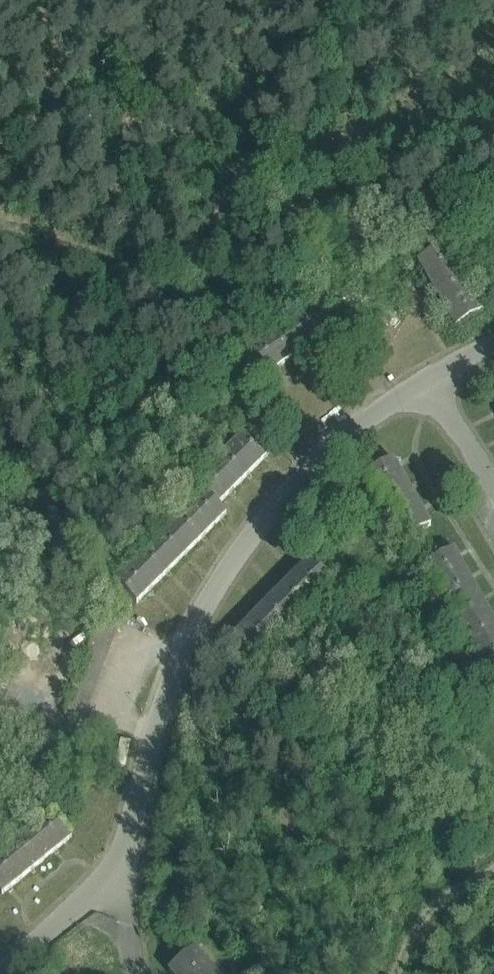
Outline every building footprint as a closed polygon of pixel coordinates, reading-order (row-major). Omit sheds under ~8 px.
[(483,312),(445,246),(417,262),(455,328),(483,312)] [(371,266),(245,351),(263,377),(389,293),(371,266)] [(248,429),(194,483),(203,492),(114,580),(136,603),(226,514),(218,505),(271,452),(248,429)] [(431,526),(393,459),(365,475),(367,479),(403,542),(420,532),(431,526)] [(453,550),(439,558),(425,565),(487,676),(493,672),(493,623),(453,550)] [(309,559),(220,649),(230,659),(243,672),(332,582),(314,564),(309,559)] [(0,851),(0,892),(2,894),(71,837),(50,811),(0,851)] [(195,948),(168,970),(172,973),(216,973),(195,948)]
